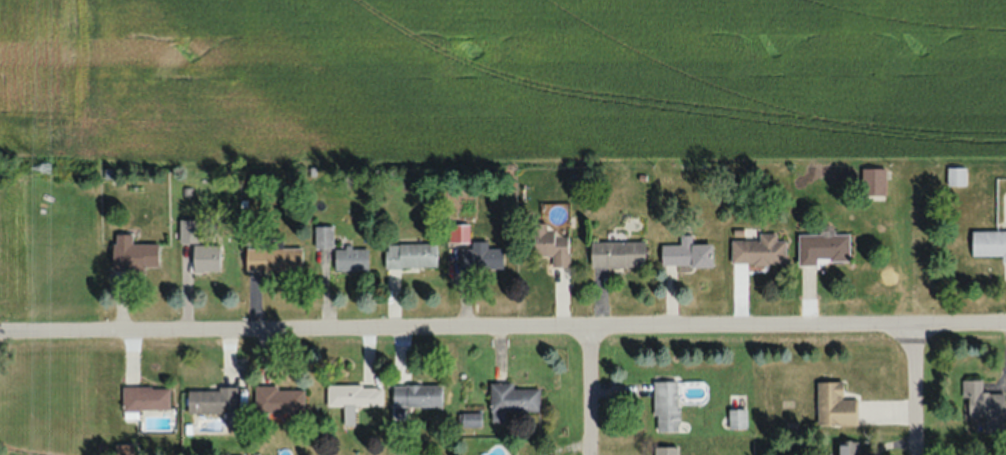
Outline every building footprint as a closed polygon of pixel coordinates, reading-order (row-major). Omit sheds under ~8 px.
[(885,167),(862,167),(862,197),(885,197),(885,167)] [(198,219),(179,219),(179,243),(198,243),(198,219)] [(530,224),(530,255),(552,255),(552,265),(570,265),(570,232),(547,232),(547,224),(530,224)] [(333,225),(314,225),(314,247),(333,247),(333,225)] [(972,229),(972,254),(1002,254),(1002,261),(1005,261),(1005,229),(972,229)] [(777,240),(777,232),(759,232),(759,239),(731,238),(731,262),(786,263),(786,240),(777,240)] [(850,233),(798,233),(798,262),(850,261),(850,233)] [(662,243),(662,265),(713,265),(713,242),(691,242),(691,234),(681,234),(681,243),(662,243)] [(591,240),(591,265),(646,265),(646,240),(591,240)] [(487,241),(461,241),(461,269),(502,269),(502,247),(487,247),(487,241)] [(111,243),(111,269),(158,269),(158,243),(111,243)] [(219,271),(219,244),(192,244),(192,271),(219,271)] [(385,268),(437,268),(437,244),(385,244),(385,268)] [(245,270),(302,270),(302,247),(245,247),(245,270)] [(368,248),(334,248),(334,270),(368,270),(368,248)] [(983,378),(964,378),(965,416),(987,415),(987,424),(1005,424),(1005,391),(983,391),(983,378)] [(654,379),(654,430),(679,430),(679,379),(654,379)] [(818,423),(857,423),(857,397),(843,397),(843,379),(818,379),(818,423)] [(490,383),(491,421),(504,420),(503,411),(539,410),(539,388),(512,388),(512,382),(490,383)] [(326,406),(382,406),(382,385),(326,385),(326,406)] [(393,385),(393,407),(441,407),(441,385),(393,385)] [(169,410),(169,386),(122,386),(122,410),(169,410)] [(236,388),(188,388),(188,412),(236,412),(236,388)] [(304,413),(304,388),(254,388),(254,413),(304,413)] [(747,428),(747,407),(729,407),(729,428),(747,428)] [(481,426),(481,413),(457,413),(457,426),(481,426)] [(840,454),(859,454),(859,439),(840,439),(840,454)] [(133,445),(116,445),(116,454),(133,454),(133,445)] [(678,446),(655,446),(655,454),(678,454),(678,446)]
